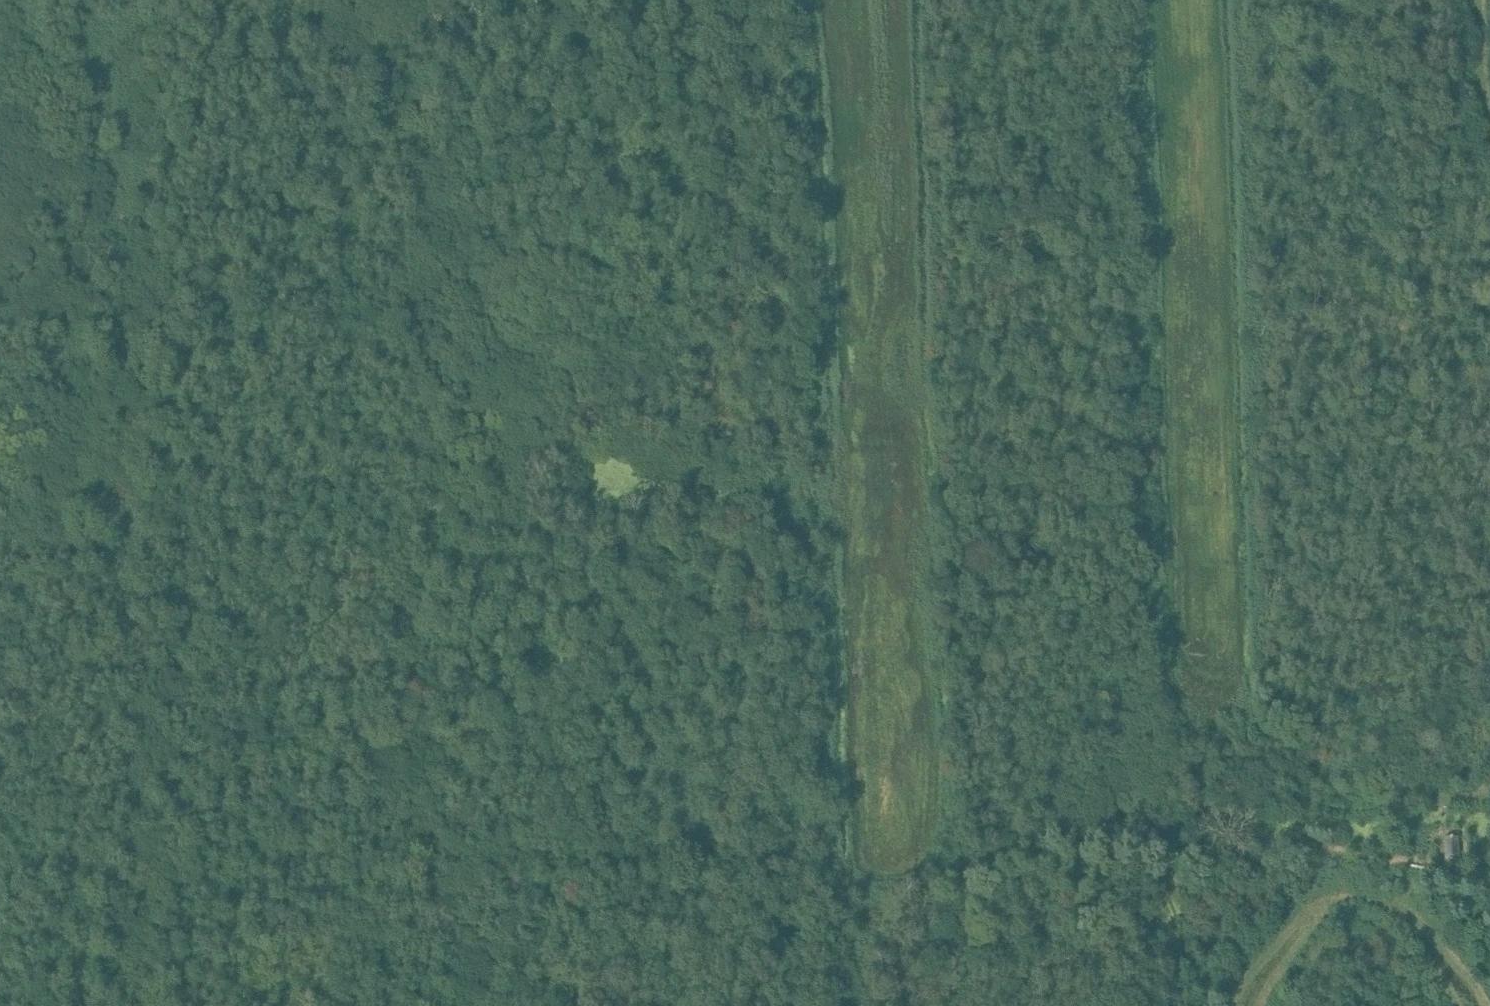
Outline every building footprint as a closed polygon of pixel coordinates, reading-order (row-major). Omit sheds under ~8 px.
[(1459,838),(1442,838),(1442,856),(1459,856),(1459,838)]
